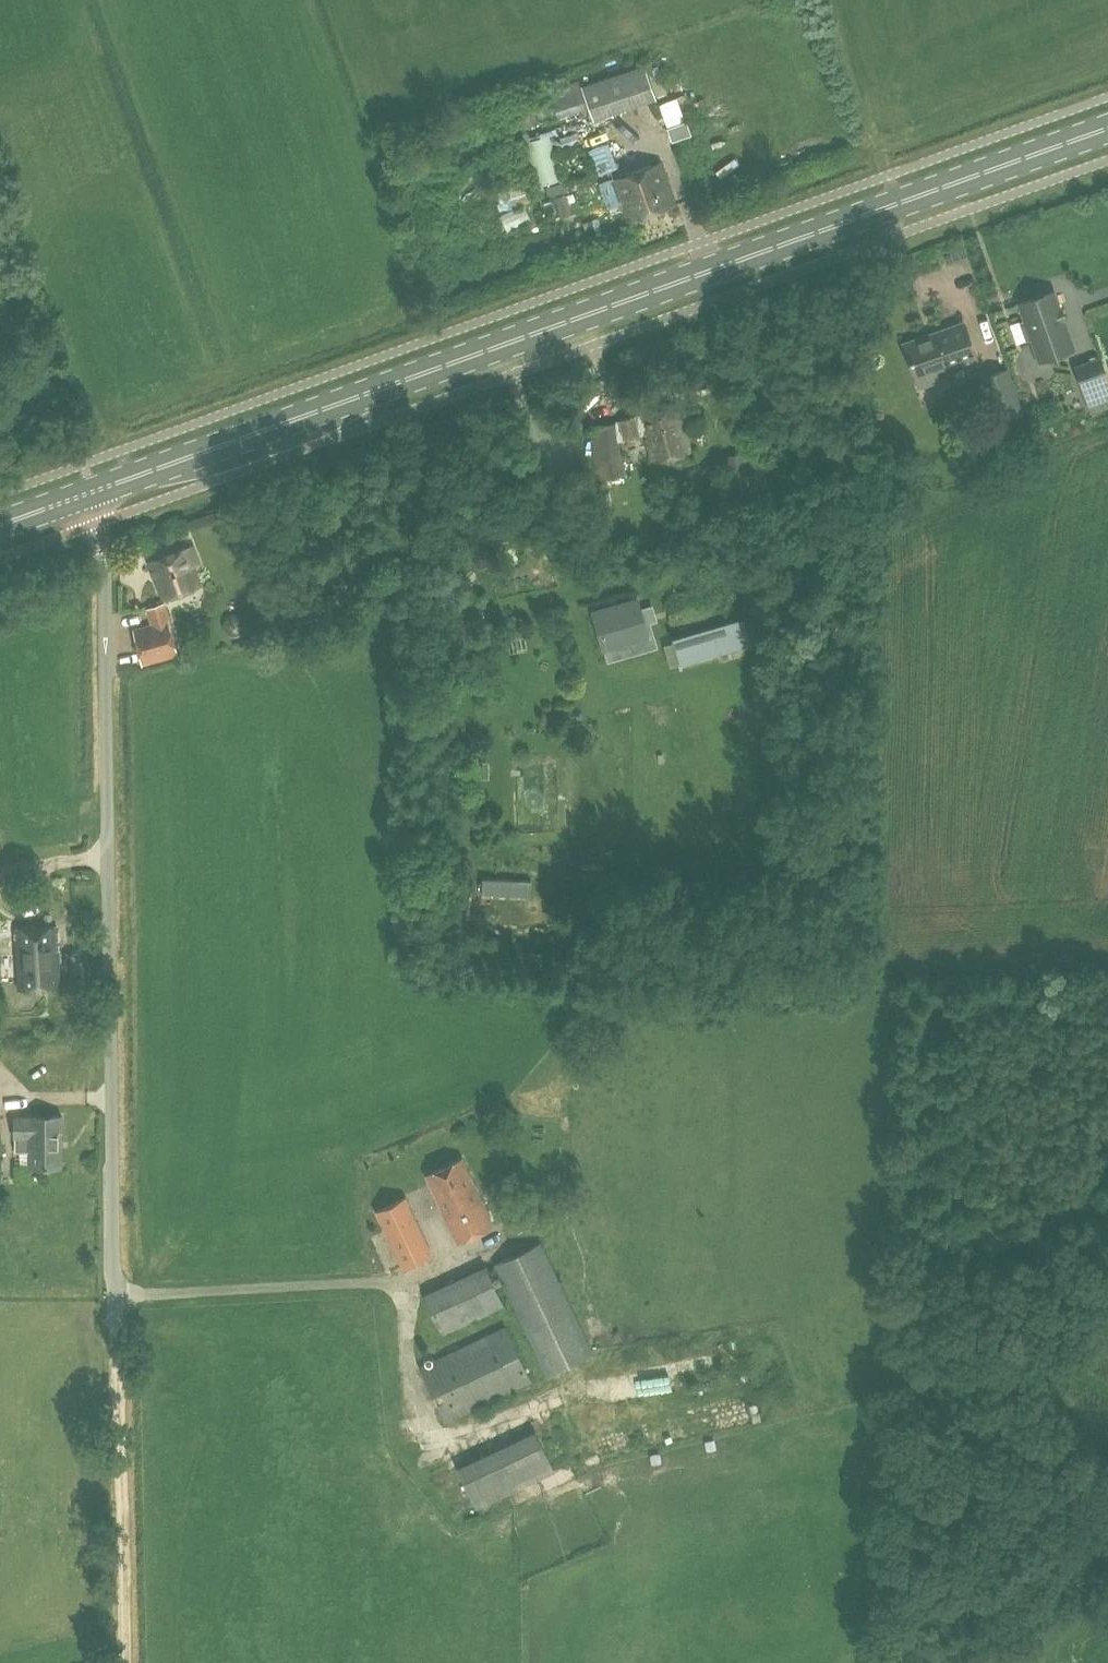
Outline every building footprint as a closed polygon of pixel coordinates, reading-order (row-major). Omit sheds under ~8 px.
[(594,120),(657,98),(645,63),(583,84),(581,81),(569,85),(569,86),(550,92),(559,119),(579,112),(580,115),(591,112),(594,120)] [(539,96),(511,105),(519,129),(547,119),(539,96)] [(677,98),(660,104),(668,127),(672,141),(692,134),(687,121),(685,121),(677,98)] [(550,135),(526,140),(537,185),(560,179),(550,135)] [(629,220),(675,204),(660,162),(599,184),(608,208),(623,203),(629,220)] [(566,180),(546,187),(549,197),(569,190),(566,180)] [(533,186),(502,197),(513,228),(527,223),(524,213),(541,207),(533,186)] [(574,195),(554,196),(555,218),(575,218),(574,195)] [(530,245),(527,229),(514,232),(517,247),(530,245)] [(1040,360),(1074,348),(1064,319),(1065,319),(1061,307),(1060,308),(1054,290),(1020,302),(1026,320),(1020,322),(1027,339),(1032,337),(1040,360)] [(910,341),(918,369),(980,351),(971,323),(910,341)] [(929,392),(955,382),(947,363),(921,373),(929,392)] [(1008,368),(987,376),(1002,416),(1023,409),(1008,368)] [(1107,405),(1107,379),(1084,388),(1092,411),(1107,405)] [(620,420),(616,422),(621,440),(625,439),(645,434),(653,461),(691,451),(678,403),(620,420)] [(746,452),(727,456),(733,486),(751,482),(746,452)] [(200,586),(192,565),(199,563),(192,545),(149,561),(164,599),(200,586)] [(640,601),(601,612),(607,636),(610,649),(651,637),(642,607),(640,601)] [(744,608),(753,638),(774,632),(765,602),(744,608)] [(179,654),(164,603),(148,608),(153,624),(133,629),(142,664),(179,654)] [(482,606),(461,612),(464,622),(485,616),(482,606)] [(677,638),(684,661),(751,642),(743,620),(677,638)] [(60,986),(57,926),(15,928),(19,989),(60,986)] [(83,973),(82,951),(65,952),(66,974),(83,973)] [(15,1150),(30,1150),(30,1166),(62,1166),(62,1115),(30,1115),(30,1117),(15,1117),(15,1137),(15,1150)] [(494,1224),(462,1158),(426,1174),(458,1241),(494,1224)] [(406,1197),(377,1210),(404,1267),(432,1254),(406,1197)] [(495,1263),(527,1332),(546,1372),(592,1351),(540,1241),(495,1263)] [(505,1303),(488,1263),(425,1293),(441,1332),(505,1303)] [(530,1379),(505,1325),(422,1365),(447,1418),(530,1379)] [(616,1378),(599,1381),(604,1407),(621,1404),(616,1378)] [(536,1430),(459,1466),(478,1508),(556,1470),(536,1430)]
